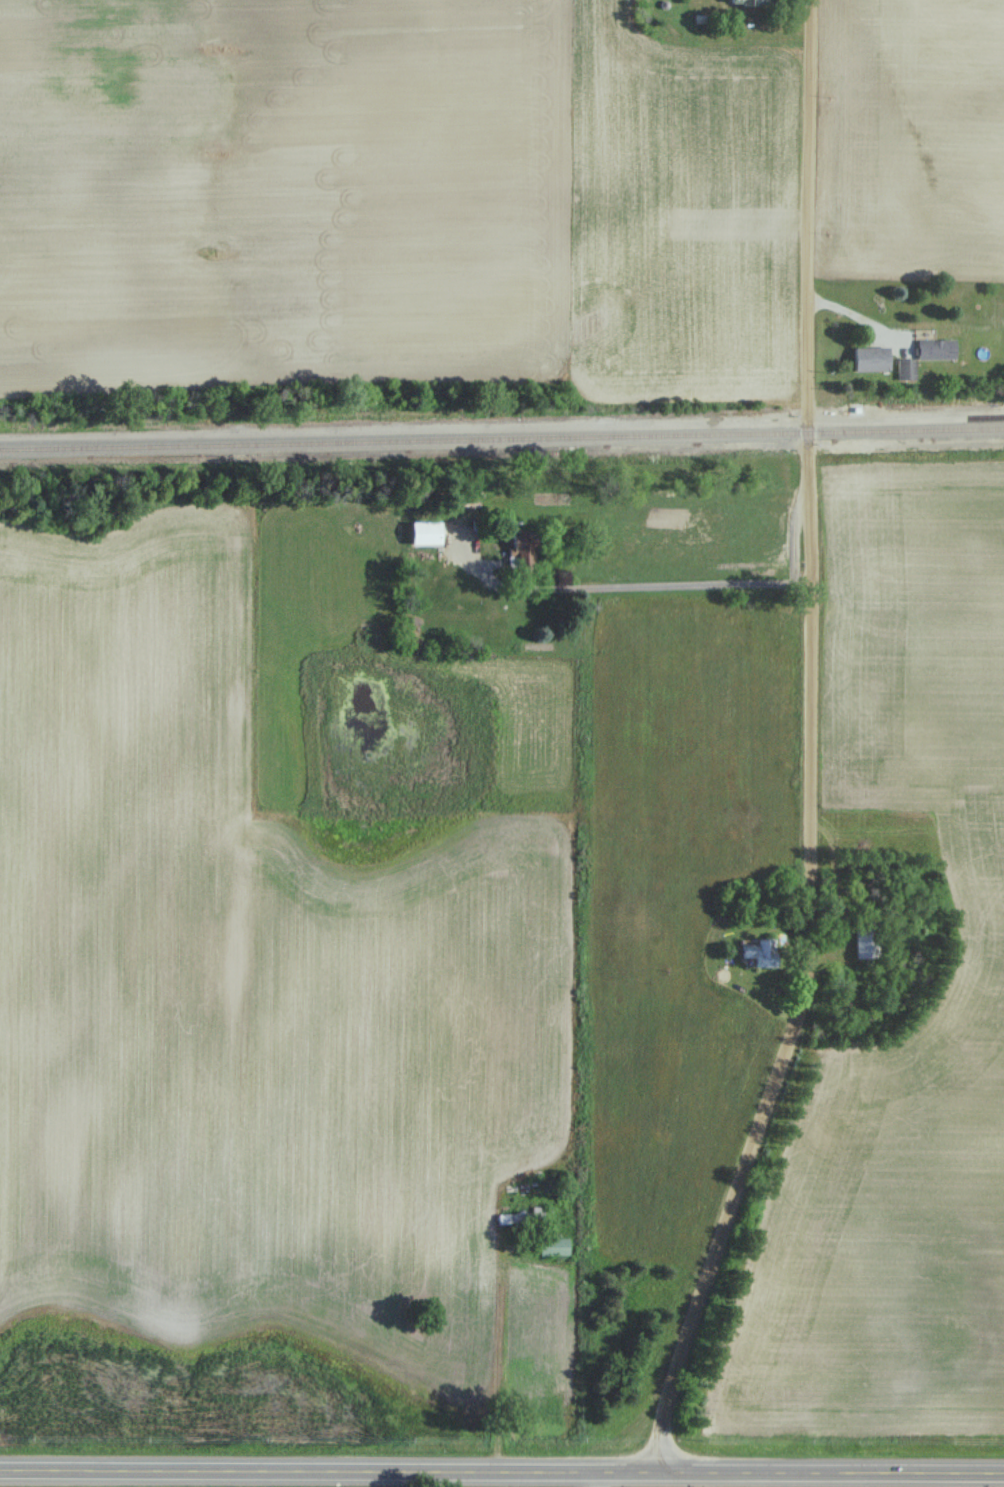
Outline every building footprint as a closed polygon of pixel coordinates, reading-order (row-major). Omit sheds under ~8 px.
[(919,360),(957,360),(957,339),(919,339),(919,360)] [(855,347),(855,371),(892,371),(892,347),(855,347)] [(899,380),(917,380),(917,360),(898,360),(899,380)] [(505,554),(538,554),(538,534),(505,534),(505,554)] [(855,957),(879,957),(879,927),(855,927),(855,957)] [(776,966),(776,938),(758,938),(758,944),(739,944),(739,957),(755,957),(755,966),(776,966)] [(544,1213),(498,1213),(498,1222),(544,1222),(544,1213)] [(569,1255),(569,1238),(541,1238),(541,1255),(569,1255)]
